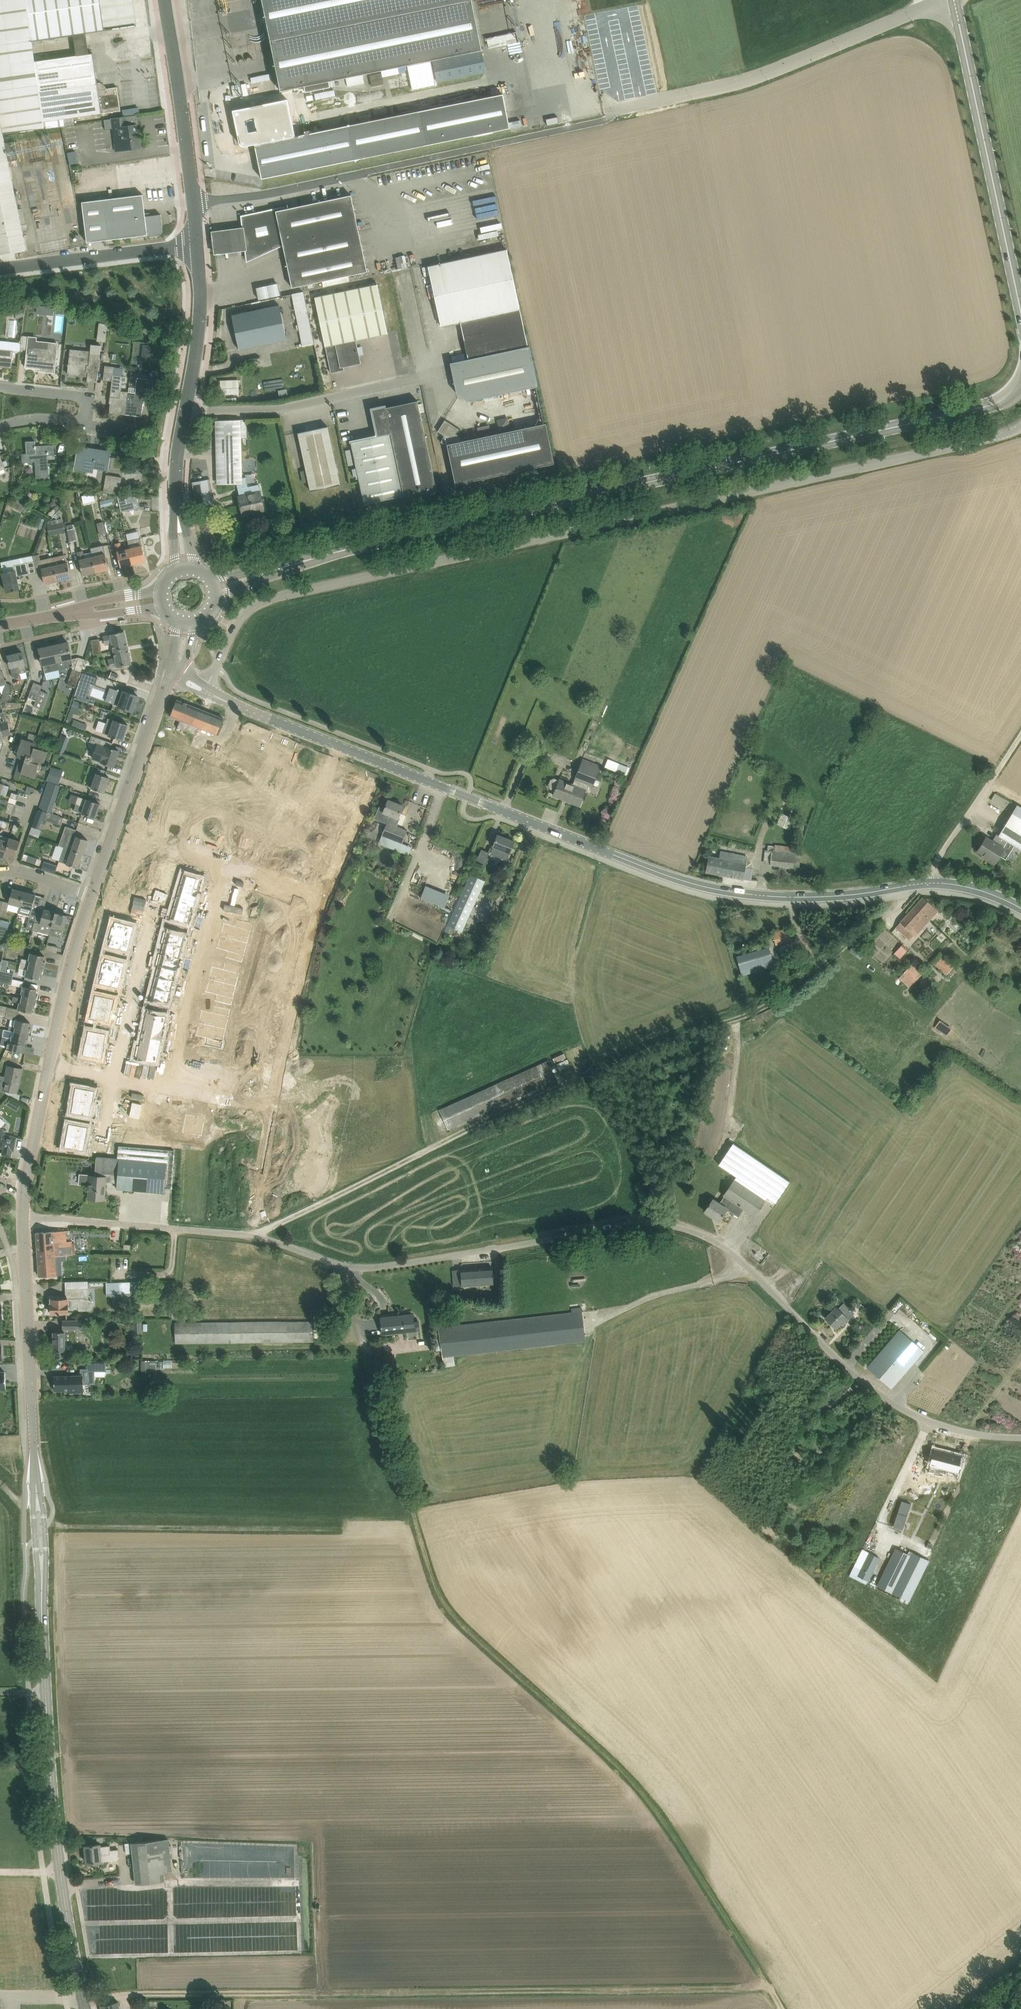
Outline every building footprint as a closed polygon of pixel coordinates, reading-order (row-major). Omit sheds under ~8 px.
[(281,90),(483,49),(473,0),(263,0),(281,90)] [(486,71),(482,51),(433,61),(437,81),(486,71)] [(35,61),(39,91),(97,83),(93,53),(35,61)] [(370,75),(372,86),(384,83),(382,72),(370,75)] [(97,83),(39,91),(45,128),(65,125),(64,118),(101,113),(97,83)] [(101,113),(121,111),(118,87),(103,89),(102,84),(100,83),(97,83),(101,113)] [(349,125),(356,159),(511,127),(504,93),(349,125)] [(244,146),(245,146),(255,144),(296,135),(288,98),(238,108),(240,117),(234,118),(239,141),(239,142),(239,143),(240,144),(241,145),(242,145),(243,146),(244,146)] [(106,129),(114,128),(117,152),(141,148),(140,139),(138,139),(136,125),(127,126),(126,116),(105,120),(104,120),(106,129)] [(3,133),(0,117),(0,255),(27,249),(3,133)] [(558,117),(546,119),(547,125),(559,123),(558,117)] [(70,164),(78,163),(76,151),(69,152),(68,152),(70,164)] [(138,237),(160,235),(162,233),(163,231),(161,214),(146,216),(143,194),(82,202),(87,242),(138,236),(138,237)] [(339,197),(281,210),(276,208),(241,216),(247,262),(284,245),(290,274),(293,287),(355,274),(367,271),(352,195),(339,197)] [(211,236),(214,259),(248,255),(245,231),(211,236)] [(511,265),(507,248),(427,265),(431,283),(511,265)] [(441,326),(462,322),(470,358),(529,346),(511,265),(431,283),(441,326)] [(261,298),(282,294),(280,282),(258,286),(261,298)] [(356,340),(388,333),(378,284),(315,297),(325,346),(326,346),(331,373),(345,370),(344,367),(361,363),(356,340)] [(292,293),(302,346),(314,343),(303,291),(292,293)] [(239,349),(287,339),(280,305),(232,315),(239,349)] [(15,312),(17,318),(24,316),(24,308),(15,312)] [(98,340),(107,341),(107,322),(98,322),(98,340)] [(22,335),(21,342),(20,349),(28,350),(29,336),(22,335)] [(11,366),(11,368),(12,368),(13,357),(16,357),(16,352),(14,352),(14,350),(20,351),(21,342),(0,340),(0,365),(11,366)] [(27,353),(27,357),(26,367),(27,367),(47,369),(47,372),(55,373),(58,342),(49,341),(48,349),(35,347),(34,353),(27,353)] [(154,345),(143,344),(142,355),(153,356),(154,345)] [(469,401),(536,386),(538,386),(530,346),(529,346),(470,358),(451,363),(457,393),(469,401)] [(71,349),(69,364),(68,374),(82,375),(82,374),(88,375),(87,381),(97,382),(100,355),(91,354),(92,350),(71,349)] [(111,403),(110,406),(110,412),(126,414),(129,391),(121,390),(123,376),(113,375),(114,366),(105,365),(104,380),(112,381),(110,399),(113,400),(113,403),(111,403)] [(129,391),(126,414),(142,416),(144,403),(145,403),(147,379),(138,377),(136,392),(129,391)] [(240,393),(239,379),(221,379),(221,394),(240,393)] [(289,395),(287,388),(279,390),(280,397),(289,395)] [(371,408),(377,436),(352,441),(365,503),(404,495),(404,497),(437,490),(418,400),(387,407),(386,404),(371,408)] [(216,421),(218,484),(237,484),(243,484),(242,478),(241,420),(216,421)] [(546,423),(544,423),(462,441),(455,436),(459,429),(445,420),(438,431),(445,436),(441,442),(448,446),(456,484),(466,482),(468,484),(470,481),(482,479),(484,480),(486,478),(555,463),(548,433),(546,423)] [(479,436),(491,434),(490,425),(477,427),(479,436)] [(328,426),(299,432),(311,491),(340,485),(328,426)] [(22,453),(23,462),(35,461),(37,479),(50,478),(48,455),(55,455),(54,445),(41,445),(41,448),(36,448),(36,446),(35,441),(26,441),(27,453),(22,453)] [(79,443),(75,469),(93,472),(94,468),(107,470),(107,472),(111,449),(110,451),(97,448),(97,449),(79,446),(80,443),(79,443)] [(141,445),(137,449),(141,455),(142,457),(147,453),(141,445)] [(122,477),(112,475),(106,474),(104,492),(120,493),(120,492),(122,477)] [(204,499),(205,504),(213,502),(208,478),(193,482),(197,500),(204,499)] [(264,509),(260,492),(240,497),(243,513),(264,509)] [(25,513),(28,508),(12,499),(10,498),(7,503),(25,513)] [(12,499),(28,508),(30,503),(19,498),(18,500),(13,498),(12,499)] [(112,498),(104,500),(101,501),(102,507),(114,504),(112,498)] [(138,502),(122,505),(123,511),(139,508),(138,502)] [(59,517),(63,513),(60,509),(55,514),(59,517)] [(50,535),(66,532),(63,518),(47,521),(50,535)] [(70,541),(77,540),(75,528),(74,528),(73,524),(71,524),(70,520),(65,521),(66,526),(67,526),(70,541)] [(97,523),(100,535),(107,533),(104,521),(97,523)] [(130,547),(134,564),(146,561),(140,538),(139,538),(137,531),(127,533),(130,547)] [(134,564),(130,547),(123,549),(121,542),(115,543),(121,567),(134,564)] [(109,569),(107,559),(104,545),(98,547),(100,554),(93,556),(96,572),(109,569)] [(96,572),(93,556),(92,552),(85,553),(84,550),(78,551),(83,575),(96,572)] [(34,561),(36,554),(1,562),(3,572),(7,591),(13,590),(13,591),(15,590),(19,589),(17,576),(37,572),(36,567),(35,567),(34,561)] [(39,554),(36,554),(34,561),(35,567),(36,567),(41,566),(45,583),(58,581),(53,557),(41,559),(39,554)] [(71,578),(66,554),(53,557),(58,581),(71,578)] [(112,643),(114,648),(114,650),(128,647),(125,631),(111,634),(111,635),(104,636),(105,645),(112,643)] [(102,653),(101,649),(100,639),(92,640),(94,654),(102,653)] [(72,658),(71,652),(69,642),(54,645),(59,669),(72,666),(73,669),(68,684),(76,687),(79,679),(80,679),(82,672),(75,669),(79,657),(78,656),(79,657),(72,658)] [(59,669),(54,645),(39,648),(43,665),(44,665),(45,672),(59,669)] [(128,647),(114,650),(116,658),(109,659),(110,668),(117,666),(118,667),(132,664),(128,647)] [(8,655),(12,677),(21,675),(20,673),(27,671),(25,664),(23,652),(8,655)] [(116,671),(111,672),(109,679),(116,681),(118,676),(114,675),(116,671)] [(82,672),(80,679),(75,698),(84,701),(85,697),(86,698),(91,683),(95,685),(98,677),(82,672)] [(34,682),(28,697),(36,700),(34,706),(42,709),(43,705),(51,707),(55,697),(48,695),(48,693),(41,690),(43,685),(34,682)] [(13,684),(7,683),(7,684),(1,701),(8,701),(13,684)] [(138,695),(119,688),(113,704),(119,705),(118,706),(133,711),(138,695)] [(223,718),(186,703),(177,699),(171,716),(181,720),(178,727),(196,734),(198,728),(217,735),(223,718)] [(79,714),(82,702),(73,700),(67,719),(71,720),(74,712),(79,714)] [(108,735),(113,737),(123,740),(128,724),(109,717),(103,732),(108,734),(108,735)] [(88,725),(74,719),(71,727),(85,732),(88,725)] [(4,740),(3,736),(11,734),(8,721),(0,723),(0,741),(4,740)] [(30,732),(28,738),(36,741),(38,735),(30,732)] [(104,746),(106,740),(92,735),(90,741),(104,746)] [(22,739),(18,752),(19,752),(17,757),(21,758),(15,777),(19,778),(21,773),(35,777),(38,769),(40,770),(42,765),(44,765),(48,751),(35,747),(36,743),(22,739)] [(67,743),(61,741),(58,750),(64,752),(67,743)] [(101,762),(104,763),(114,766),(119,750),(107,746),(106,747),(97,744),(92,758),(101,761),(101,762)] [(627,775),(630,767),(609,758),(605,766),(627,775)] [(568,801),(580,805),(589,783),(594,785),(601,767),(583,759),(572,784),(560,779),(555,777),(551,779),(549,785),(551,788),(556,790),(554,795),(563,799),(564,798),(568,800),(568,801)] [(91,787),(95,789),(104,792),(110,777),(103,775),(105,769),(98,767),(91,787)] [(61,777),(50,773),(48,780),(59,784),(61,777)] [(48,781),(38,809),(55,814),(56,809),(53,808),(61,785),(48,781)] [(28,786),(26,792),(31,794),(32,791),(34,792),(35,788),(33,788),(33,787),(28,786)] [(994,792),(990,800),(1008,810),(1013,802),(994,792)] [(74,810),(86,814),(95,818),(100,804),(78,796),(75,804),(76,804),(74,810)] [(9,801),(1,799),(0,801),(0,805),(7,807),(9,802),(9,801)] [(404,805),(389,799),(385,809),(380,807),(375,819),(387,823),(382,835),(403,844),(408,830),(395,825),(398,817),(399,818),(404,805)] [(994,842),(1004,848),(1008,841),(1020,849),(1020,807),(1017,804),(994,842)] [(59,816),(55,814),(38,809),(32,826),(33,826),(36,827),(39,828),(41,825),(42,825),(43,823),(47,825),(48,820),(57,823),(59,816)] [(777,824),(789,829),(795,818),(783,813),(777,824)] [(64,847),(83,854),(88,839),(77,836),(69,833),(64,847)] [(490,853),(501,857),(507,860),(515,841),(498,834),(490,853)] [(9,841),(5,854),(16,857),(18,847),(21,840),(10,837),(9,841)] [(984,858),(995,864),(1005,848),(1004,848),(994,842),(986,837),(977,851),(985,856),(984,858)] [(9,841),(0,838),(0,856),(3,857),(4,858),(5,854),(9,841)] [(794,866),(795,856),(795,847),(775,844),(775,849),(772,848),(772,850),(765,850),(764,863),(771,864),(794,866)] [(64,847),(63,851),(59,861),(67,864),(78,868),(83,854),(64,847)] [(482,849),(476,861),(486,865),(489,858),(487,857),(490,853),(482,849)] [(706,871),(743,879),(743,878),(751,880),(753,868),(747,867),(747,864),(746,864),(747,857),(722,851),(720,858),(708,856),(706,871)] [(42,869),(55,873),(58,865),(45,860),(42,869)] [(180,886),(199,891),(202,880),(195,878),(196,872),(185,869),(180,886)] [(462,932),(485,881),(470,874),(447,925),(462,932)] [(120,898),(139,903),(143,892),(124,886),(120,898)] [(180,886),(177,897),(196,902),(199,891),(180,886)] [(21,906),(26,889),(17,887),(16,889),(13,888),(9,902),(4,901),(0,913),(6,914),(7,909),(18,912),(20,906),(21,906)] [(33,894),(33,891),(26,889),(21,906),(20,906),(18,912),(30,916),(26,927),(33,929),(38,910),(32,909),(36,895),(33,894)] [(196,902),(177,897),(174,908),(193,913),(196,902)] [(923,897),(896,927),(909,940),(913,935),(915,936),(932,918),(939,911),(923,897)] [(136,914),(139,903),(120,898),(117,909),(136,914)] [(50,934),(57,909),(48,907),(48,909),(44,909),(44,912),(38,910),(33,929),(50,934)] [(189,925),(193,913),(174,908),(170,919),(189,925)] [(50,934),(52,934),(62,937),(68,915),(64,914),(65,911),(57,909),(50,934)] [(134,927),(115,922),(114,927),(113,926),(111,934),(131,939),(134,927)] [(9,928),(0,925),(0,935),(6,936),(7,933),(9,928)] [(789,927),(773,932),(777,944),(792,939),(789,927)] [(294,947),(298,935),(279,930),(276,942),(294,947)] [(166,933),(164,944),(183,949),(185,938),(166,933)] [(131,939),(111,934),(109,941),(110,941),(109,946),(128,951),(131,939)] [(217,949),(229,952),(244,956),(248,943),(220,936),(217,949)] [(273,953),(292,958),(294,947),(276,942),(273,953)] [(20,945),(6,943),(5,949),(18,951),(20,945)] [(59,947),(47,944),(46,950),(57,953),(59,947)] [(180,960),(183,949),(164,944),(161,956),(180,960)] [(903,944),(894,953),(900,958),(908,950),(903,944)] [(768,948),(737,956),(741,969),(772,960),(768,948)] [(45,956),(35,954),(30,952),(28,959),(22,957),(21,963),(44,968),(46,961),(44,961),(45,956)] [(292,958),(273,953),(270,964),(289,969),(292,959),(291,959),(292,958)] [(943,955),(935,964),(947,974),(955,965),(943,955)] [(161,956),(158,967),(177,971),(180,960),(161,956)] [(125,963),(106,958),(105,963),(104,963),(102,970),(122,975),(125,963)] [(25,976),(30,977),(40,979),(41,974),(43,975),(44,968),(21,963),(20,967),(27,969),(25,976)] [(912,963),(899,977),(910,987),(923,972),(912,963)] [(267,975),(286,980),(286,978),(287,978),(289,969),(270,964),(267,975)] [(175,983),(177,971),(158,967),(155,978),(175,983)] [(240,973),(224,969),(213,967),(209,979),(237,986),(240,973)] [(12,979),(14,972),(0,970),(0,972),(0,976),(12,979)] [(122,975),(102,970),(100,978),(101,978),(100,983),(119,987),(122,975)] [(264,986),(283,991),(286,980),(267,975),(264,986)] [(152,989),(172,994),(175,983),(155,978),(152,989)] [(234,999),(237,986),(209,979),(206,992),(218,995),(234,999)] [(22,998),(37,1001),(38,994),(36,994),(38,989),(23,986),(21,994),(22,994),(22,998)] [(172,994),(152,989),(150,1001),(169,1005),(172,994)] [(93,1006),(113,1010),(115,999),(96,994),(93,1006)] [(19,1003),(18,1009),(19,1010),(23,1010),(32,1012),(33,1007),(35,1008),(37,1001),(22,998),(14,996),(12,1001),(19,1003)] [(277,1014),(280,1003),(261,998),(258,1010),(277,1014)] [(113,1010),(93,1006),(90,1018),(110,1022),(113,1010)] [(202,1010),(199,1023),(227,1029),(229,1017),(214,1013),(202,1010)] [(256,1021),(275,1025),(277,1016),(277,1015),(277,1014),(258,1010),(256,1021)] [(166,1018),(147,1014),(144,1026),(164,1030),(166,1018)] [(16,1019),(14,1026),(9,1025),(8,1029),(15,1031),(30,1034),(31,1028),(29,1027),(30,1022),(16,1019)] [(224,1042),(227,1029),(199,1023),(196,1036),(208,1039),(207,1045),(222,1049),(224,1042)] [(142,1037),(161,1041),(164,1030),(144,1026),(142,1037)] [(108,1033),(88,1029),(86,1042),(105,1046),(108,1033)] [(12,1050),(22,1052),(23,1045),(25,1046),(26,1041),(28,1041),(30,1034),(15,1031),(14,1035),(12,1035),(11,1038),(3,1036),(1,1043),(0,1043),(0,1045),(7,1047),(7,1049),(12,1050)] [(272,1036),(253,1032),(251,1043),(269,1047),(272,1036)] [(139,1048),(159,1052),(161,1041),(142,1037),(139,1048)] [(105,1046),(86,1042),(83,1055),(103,1059),(105,1046)] [(248,1055),(267,1059),(269,1047),(251,1043),(248,1055)] [(159,1052),(139,1048),(137,1060),(156,1064),(159,1052)] [(566,1052),(554,1057),(559,1069),(571,1064),(566,1052)] [(549,1059),(449,1105),(440,1110),(448,1128),(457,1124),(558,1079),(549,1059)] [(2,1089),(8,1091),(18,1093),(22,1069),(7,1065),(2,1089)] [(76,1087),(74,1099),(93,1103),(95,1091),(76,1087)] [(91,1114),(93,1103),(74,1099),(71,1111),(91,1114)] [(128,1123),(131,1104),(120,1102),(116,1121),(128,1123)] [(143,1106),(131,1104),(128,1123),(139,1125),(143,1106)] [(164,1110),(160,1129),(172,1131),(175,1112),(164,1110)] [(186,1114),(182,1128),(202,1132),(205,1118),(186,1114)] [(16,1139),(16,1138),(17,1137),(16,1137),(5,1135),(4,1133),(5,1131),(1,1128),(6,1122),(0,1116),(0,1145),(3,1147),(3,1148),(4,1148),(3,1154),(11,1156),(12,1150),(14,1150),(16,1139)] [(89,1126),(69,1123),(67,1134),(86,1138),(89,1126)] [(86,1138),(67,1134),(65,1146),(84,1150),(86,1138)] [(733,1142),(719,1164),(737,1176),(735,1178),(765,1199),(767,1197),(775,1203),(790,1179),(733,1142)] [(90,1185),(89,1198),(105,1199),(106,1182),(118,1183),(117,1189),(164,1193),(164,1188),(171,1189),(174,1150),(119,1146),(118,1158),(97,1156),(95,1175),(81,1174),(80,1184),(90,1185)] [(705,1211),(719,1221),(727,1209),(739,1216),(744,1209),(754,1216),(765,1199),(735,1178),(734,1178),(723,1195),(725,1196),(720,1203),(713,1199),(705,1211)] [(66,1230),(50,1231),(36,1232),(38,1253),(55,1252),(54,1239),(66,1239),(66,1242),(72,1241),(71,1230),(66,1231),(66,1230)] [(55,1252),(38,1253),(39,1276),(57,1275),(55,1256),(73,1255),(72,1241),(66,1242),(66,1239),(54,1239),(55,1252)] [(493,1267),(453,1270),(454,1287),(494,1284),(493,1267)] [(119,1292),(136,1292),(135,1284),(131,1284),(131,1281),(129,1282),(119,1282),(119,1292)] [(66,1288),(66,1298),(51,1298),(51,1303),(51,1305),(49,1306),(49,1310),(51,1311),(51,1313),(69,1312),(69,1306),(79,1306),(79,1310),(89,1310),(91,1309),(92,1308),(93,1306),(94,1305),(94,1303),(93,1302),(92,1300),(91,1299),(89,1299),(89,1287),(87,1287),(66,1288)] [(864,1306),(858,1301),(855,1304),(860,1310),(864,1306)] [(854,1314),(853,1312),(844,1304),(839,1309),(837,1307),(826,1318),(836,1328),(841,1323),(843,1325),(854,1314)] [(170,1319),(182,1319),(182,1310),(170,1310),(170,1319)] [(438,1326),(441,1356),(586,1340),(583,1310),(438,1326)] [(413,1314),(381,1318),(382,1334),(420,1330),(419,1321),(414,1322),(413,1314)] [(73,1350),(73,1342),(76,1342),(76,1329),(84,1329),(86,1329),(86,1320),(65,1320),(65,1322),(65,1331),(54,1331),(54,1342),(54,1349),(54,1351),(55,1350),(55,1357),(65,1357),(65,1350),(73,1350)] [(133,1320),(133,1333),(142,1333),(141,1320),(133,1320)] [(175,1322),(175,1343),(313,1342),(313,1320),(175,1322)] [(868,1367),(881,1379),(892,1388),(925,1351),(901,1329),(868,1367)] [(70,1375),(54,1376),(55,1390),(70,1390),(70,1393),(83,1393),(83,1383),(95,1383),(95,1370),(106,1370),(106,1361),(94,1361),(94,1360),(88,1360),(88,1368),(82,1368),(82,1376),(70,1376),(70,1375)] [(141,1369),(150,1369),(150,1360),(141,1360),(141,1369)] [(393,1365),(382,1366),(384,1375),(385,1375),(393,1374),(394,1374),(393,1365)] [(817,1439),(813,1446),(826,1454),(829,1447),(817,1439)] [(963,1456),(935,1449),(931,1464),(930,1469),(943,1472),(945,1467),(959,1471),(963,1456)] [(908,1510),(899,1509),(894,1535),(904,1537),(908,1510)] [(869,1580),(880,1557),(869,1552),(857,1574),(869,1580)] [(929,1560),(912,1552),(894,1592),(910,1599),(929,1560)] [(131,1842),(136,1883),(165,1880),(164,1871),(172,1871),(169,1838),(131,1842)] [(100,1844),(85,1845),(87,1863),(103,1861),(119,1860),(119,1850),(111,1851),(111,1845),(100,1846),(100,1844)]
